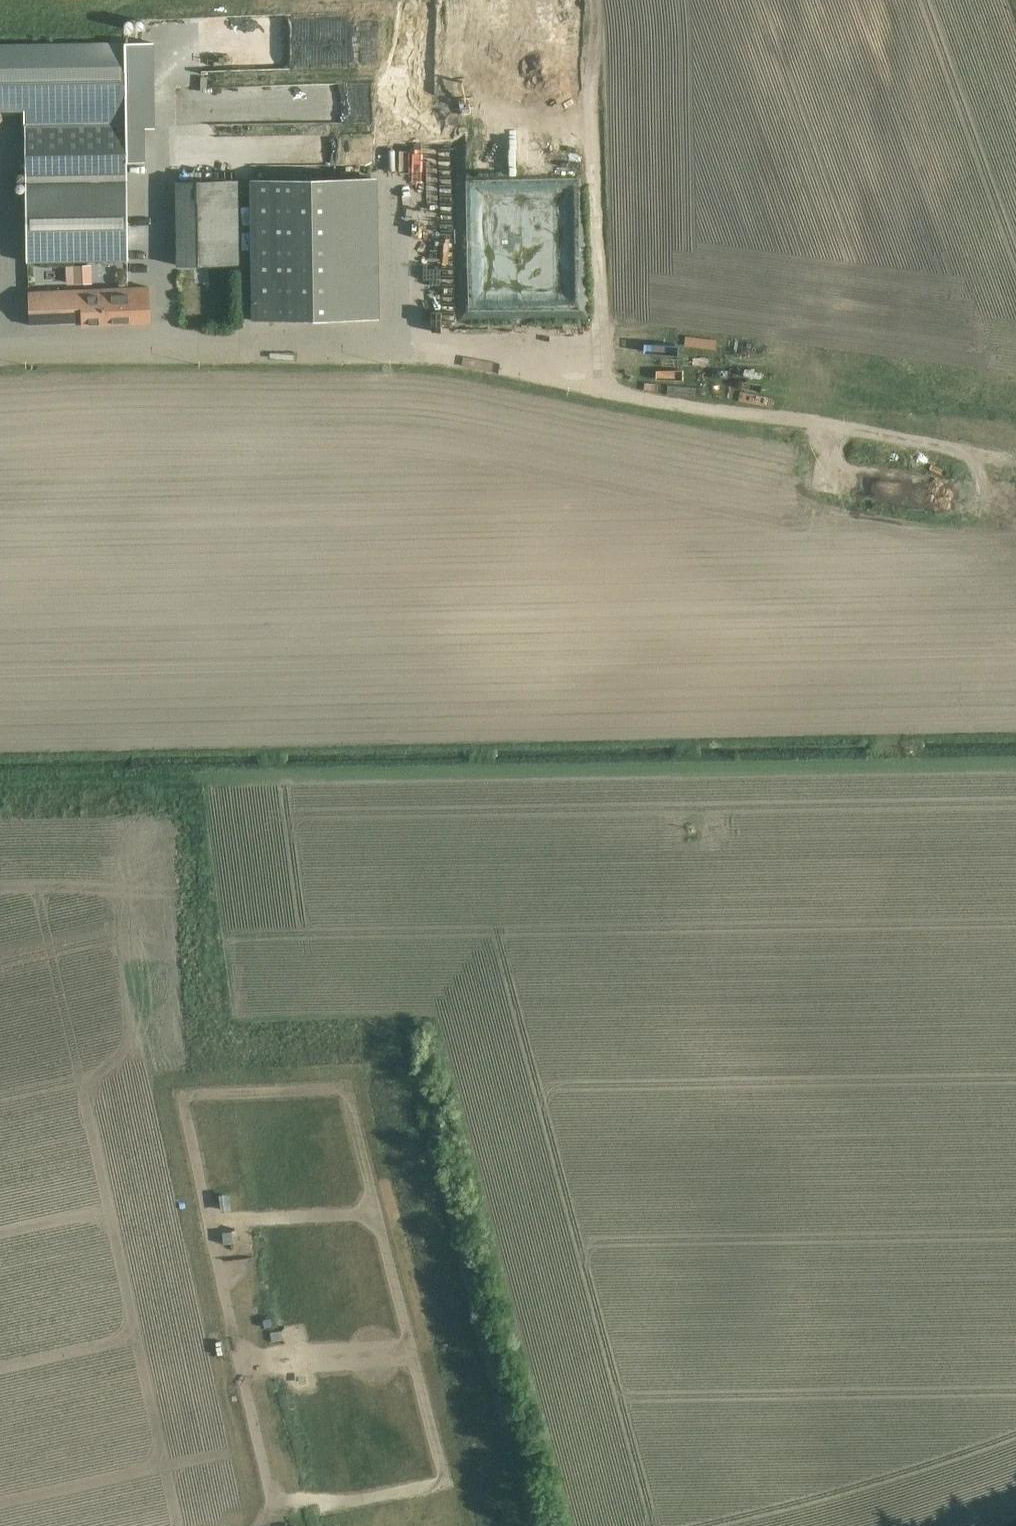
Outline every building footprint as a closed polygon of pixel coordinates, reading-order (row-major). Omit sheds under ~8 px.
[(431,22),(441,22),(442,2),(432,1),(431,22)] [(24,112),(26,187),(125,185),(124,145),(124,122),(127,122),(125,41),(0,44),(0,111),(24,111),(24,112)] [(391,179),(406,180),(408,151),(392,150),(391,179)] [(376,178),(251,180),(253,321),(378,319),(376,178)] [(237,180),(177,181),(178,265),(238,265),(237,180)] [(26,187),(27,263),(73,262),(127,261),(125,185),(26,187)] [(66,284),(93,283),(93,265),(66,266),(66,284)] [(28,291),(30,326),(150,321),(149,301),(149,287),(28,291)]
